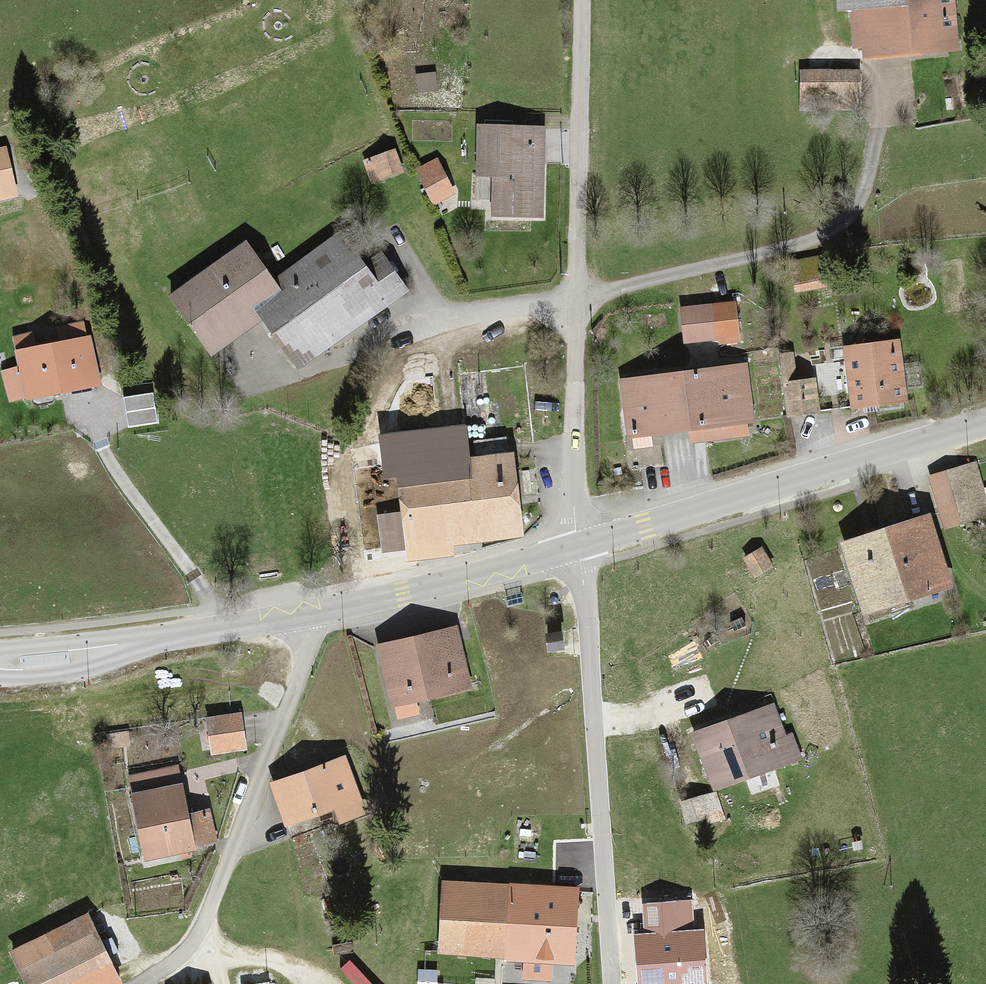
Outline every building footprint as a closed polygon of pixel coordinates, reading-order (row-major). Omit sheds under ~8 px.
[(950,0),(834,0),(835,12),(849,11),(852,55),(954,48),(950,0)] [(859,74),(802,74),(802,114),(859,113),(859,74)] [(541,219),(541,131),(476,132),(476,174),(489,174),(490,219),(541,219)] [(0,147),(0,203),(21,199),(9,145),(0,147)] [(391,154),(364,164),(371,184),(398,174),(391,154)] [(241,247),(166,299),(206,356),(260,318),(293,367),(386,303),(338,234),(267,284),(241,247)] [(732,306),(677,311),(680,346),(735,340),(732,306)] [(87,342),(12,357),(20,396),(95,381),(87,342)] [(898,343),(842,349),(848,406),(903,400),(898,343)] [(743,365),(618,381),(624,434),(688,426),(690,443),(752,435),(743,365)] [(785,383),(787,415),(815,413),(813,381),(785,383)] [(162,386),(114,388),(115,413),(163,410),(162,386)] [(463,431),(377,435),(379,478),(392,478),(404,555),(517,538),(505,455),(464,461),(463,431)] [(942,526),(985,514),(985,511),(974,467),(929,479),(942,526)] [(927,520),(839,546),(858,611),(946,585),(927,520)] [(760,553),(743,563),(754,581),(771,571),(760,553)] [(454,631),(371,648),(384,709),(467,693),(454,631)] [(773,709),(689,735),(706,789),(790,763),(773,709)] [(331,769),(275,784),(287,828),(343,813),(331,769)] [(170,773),(123,783),(142,868),(215,851),(207,813),(180,819),(170,773)] [(573,890),(439,884),(436,955),(570,961),(573,890)] [(644,905),(646,936),(636,936),(640,983),(706,983),(702,932),(692,932),(690,902),(644,905)] [(7,954),(22,983),(116,983),(82,916),(7,954)]
